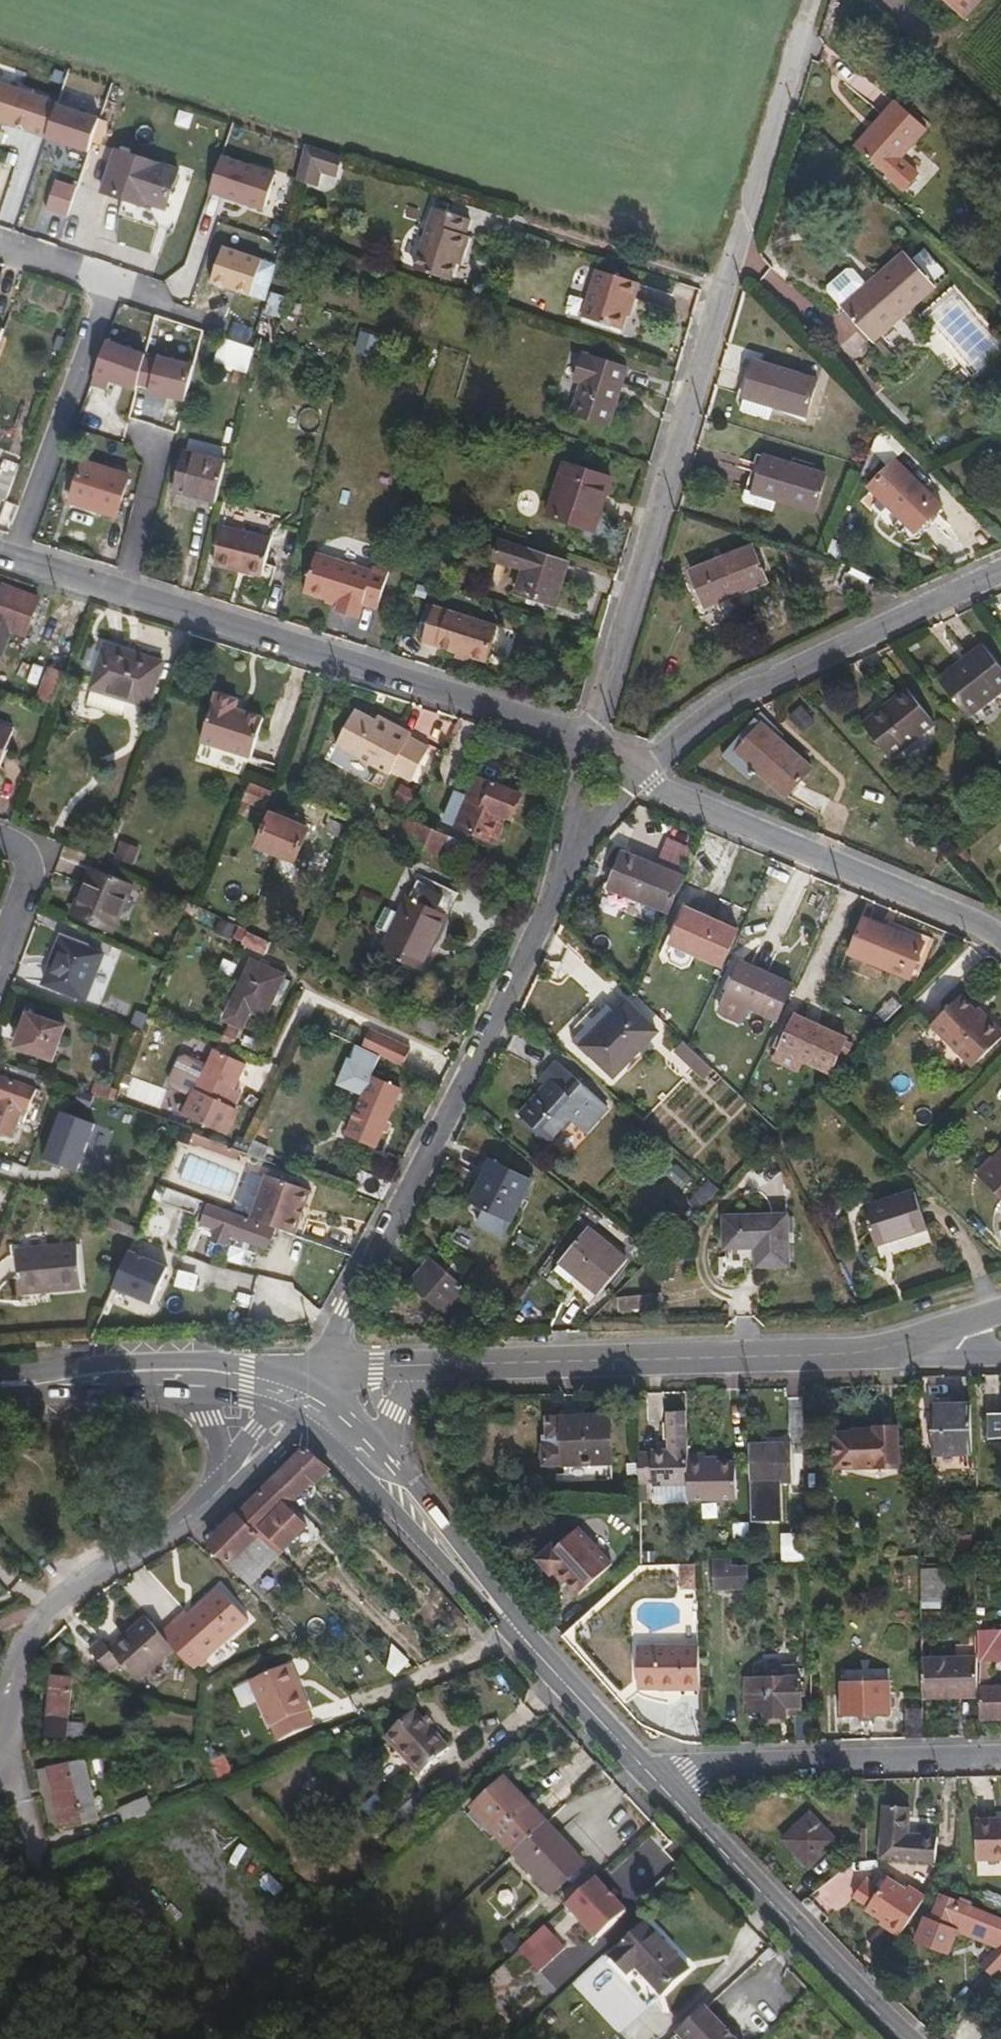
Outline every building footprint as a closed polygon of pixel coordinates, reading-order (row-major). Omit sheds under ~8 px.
[(964,0),(947,0),(956,8),(964,0)] [(930,130),(897,100),(890,108),(923,137),(930,130)] [(921,171),(905,157),(923,137),(890,108),(875,124),(879,127),(861,147),(905,189),(921,171)] [(335,174),(341,154),(303,142),(294,176),(315,182),(319,168),(335,174)] [(165,204),(177,172),(117,151),(102,192),(145,207),(148,198),(165,204)] [(466,235),(471,220),(435,209),(416,269),(451,281),(457,264),(460,252),(466,254),(472,237),(466,235)] [(900,241),(858,278),(835,298),(868,334),(933,276),(900,241)] [(457,264),(463,266),(466,254),(460,252),(457,264)] [(821,278),(821,283),(835,298),(858,278),(845,262),(839,261),(821,278)] [(636,300),(642,283),(601,270),(585,318),(622,330),(633,300),(636,300)] [(882,352),(888,346),(877,334),(871,340),(882,352)] [(91,382),(133,395),(145,355),(103,342),(91,382)] [(614,425),(632,368),(589,354),(580,381),(588,384),(578,413),(614,425)] [(183,405),(193,366),(155,356),(145,396),(183,405)] [(802,415),(812,379),(754,358),(742,394),(771,404),(802,415)] [(766,419),(771,404),(742,394),(737,411),(766,419)] [(752,489),(762,451),(755,448),(740,501),(780,513),(811,512),(812,507),(752,489)] [(216,500),(226,460),(184,451),(175,490),(216,500)] [(812,507),(823,469),(762,451),(752,489),(812,507)] [(916,530),(943,505),(896,456),(868,483),(916,530)] [(115,514),(127,472),(84,458),(72,500),(115,514)] [(598,531),(614,479),(569,466),(553,517),(598,531)] [(15,474),(0,468),(0,493),(6,496),(15,474)] [(260,575),(271,538),(223,524),(212,562),(260,575)] [(706,602),(765,576),(749,542),(690,568),(706,602)] [(554,603),(568,562),(531,549),(517,591),(554,603)] [(373,565),(371,570),(315,552),(303,589),(337,601),(335,610),(357,617),(362,602),(377,607),(390,570),(375,565),(373,565)] [(38,599),(2,587),(0,593),(0,655),(2,656),(12,630),(26,635),(38,599)] [(436,606),(423,642),(440,647),(451,611),(436,606)] [(498,626),(451,611),(440,647),(486,662),(498,626)] [(1000,690),(1000,662),(983,639),(967,652),(971,657),(942,680),(970,715),(1000,690)] [(149,706),(163,662),(106,645),(92,688),(149,706)] [(967,652),(938,675),(942,680),(971,657),(967,652)] [(50,713),(61,681),(46,675),(35,708),(50,713)] [(889,755),(932,718),(904,685),(860,721),(889,755)] [(233,710),(235,703),(214,696),(196,743),(247,760),(261,720),(233,710)] [(789,718),(804,733),(815,722),(800,707),(789,718)] [(392,727),(375,719),(354,709),(333,744),(389,771),(390,768),(411,777),(430,745),(410,737),(411,732),(393,723),(392,727)] [(393,723),(376,715),(375,719),(392,727),(393,723)] [(12,730),(0,726),(0,764),(12,730)] [(783,793),(797,759),(739,733),(725,766),(783,793)] [(510,817),(519,794),(476,776),(467,797),(455,792),(445,815),(457,819),(455,824),(491,840),(502,814),(510,817)] [(260,806),(267,790),(247,782),(240,798),(260,806)] [(268,812),(254,845),(272,853),(289,815),(277,810),(275,815),(268,812)] [(299,826),(301,820),(289,815),(272,853),(291,861),(305,828),(299,826)] [(335,834),(340,823),(328,818),(323,829),(335,834)] [(436,859),(445,837),(410,822),(406,832),(404,831),(398,843),(436,859)] [(665,840),(662,850),(686,857),(689,847),(665,840)] [(668,908),(682,874),(619,847),(605,882),(668,908)] [(112,931),(129,884),(87,868),(80,886),(85,888),(74,916),(112,931)] [(402,899),(380,947),(402,958),(410,940),(427,948),(453,892),(417,875),(406,898),(402,899)] [(722,964),(739,927),(685,906),(669,944),(722,964)] [(908,974),(921,941),(860,916),(847,950),(908,974)] [(261,951),(267,941),(244,929),(239,940),(261,951)] [(91,1003),(107,958),(61,940),(45,985),(91,1003)] [(427,948),(410,940),(402,958),(418,965),(427,948)] [(260,1012),(280,970),(249,956),(220,1017),(239,1025),(248,1006),(260,1012)] [(779,1020),(794,983),(742,961),(725,998),(779,1020)] [(984,1012),(962,989),(932,1019),(973,1060),(1000,1033),(1000,1023),(990,1012),(984,1012)] [(616,1071),(656,1028),(623,995),(612,1008),(583,1039),(592,1048),(616,1071)] [(49,1057),(63,1023),(27,1010),(15,1044),(49,1057)] [(833,1072),(847,1036),(797,1015),(782,1050),(833,1072)] [(401,1068),(407,1054),(377,1041),(371,1054),(401,1068)] [(705,1079),(714,1069),(682,1041),(673,1052),(705,1079)] [(581,1124),(607,1096),(560,1052),(539,1073),(544,1080),(519,1106),(548,1134),(570,1113),(581,1124)] [(227,1084),(234,1064),(205,1053),(182,1117),(223,1132),(233,1104),(230,1103),(221,1100),(227,1084)] [(4,1063),(0,1072),(0,1076),(29,1086),(34,1074),(4,1063)] [(34,1088),(29,1086),(0,1076),(0,1132),(9,1136),(21,1107),(27,1109),(34,1088)] [(374,1145),(398,1089),(366,1076),(343,1132),(374,1145)] [(230,1103),(236,1086),(227,1084),(221,1100),(230,1103)] [(103,1127),(69,1114),(52,1161),(85,1172),(103,1127)] [(235,1156),(237,1149),(190,1132),(187,1139),(235,1156)] [(978,1176),(1000,1199),(1000,1152),(978,1176)] [(497,1155),(473,1193),(486,1202),(511,1218),(534,1181),(497,1155)] [(309,1191),(265,1174),(249,1218),(272,1226),(293,1234),(309,1191)] [(191,1213),(197,1199),(163,1186),(158,1201),(191,1213)] [(871,1244),(922,1227),(910,1190),(860,1206),(871,1244)] [(264,1247),(272,1226),(249,1218),(206,1202),(198,1222),(212,1228),(208,1238),(223,1244),(227,1233),(264,1247)] [(500,1234),(511,1218),(486,1202),(476,1219),(500,1234)] [(758,1257),(787,1258),(786,1215),(723,1214),(723,1240),(758,1239),(758,1257)] [(605,1294),(631,1259),(589,1228),(562,1261),(605,1294)] [(18,1294),(77,1288),(74,1244),(15,1250),(18,1294)] [(445,1303),(467,1281),(431,1250),(411,1273),(445,1303)] [(178,1270),(137,1254),(123,1291),(164,1306),(178,1270)] [(932,1455),(972,1454),(971,1406),(931,1407),(932,1455)] [(667,1437),(667,1445),(667,1449),(685,1449),(684,1412),(666,1411),(667,1437)] [(988,1412),(989,1437),(1000,1436),(1000,1412),(988,1412)] [(564,1465),(610,1463),(608,1414),(562,1415),(560,1417),(547,1417),(548,1433),(542,1434),(543,1463),(561,1463),(564,1465)] [(875,1427),(874,1432),(850,1432),(850,1468),(898,1466),(898,1463),(902,1463),(901,1447),(896,1447),(897,1426),(875,1427)] [(834,1432),(835,1468),(850,1468),(850,1432),(834,1432)] [(749,1480),(790,1479),(789,1443),(748,1443),(749,1480)] [(636,1451),(637,1485),(686,1485),(685,1453),(685,1449),(667,1449),(651,1449),(651,1451),(636,1451)] [(300,1452),(287,1460),(268,1480),(287,1500),(310,1477),(314,1481),(322,1474),(314,1465),(300,1452)] [(702,1453),(685,1453),(686,1485),(686,1500),(735,1499),(734,1461),(714,1462),(702,1462),(702,1456),(702,1453)] [(301,1528),(280,1507),(287,1500),(268,1480),(234,1516),(273,1557),(301,1528)] [(269,1561),(273,1557),(234,1516),(208,1544),(246,1584),(261,1569),(266,1576),(275,1568),(269,1561)] [(578,1592),(610,1559),(574,1525),(568,1531),(563,1529),(556,1536),(558,1541),(553,1546),(549,1543),(533,1559),(549,1574),(555,1569),(578,1592)] [(959,1545),(973,1544),(972,1527),(929,1529),(930,1552),(959,1552),(959,1545)] [(747,1568),(728,1569),(728,1561),(713,1562),(714,1585),(728,1585),(729,1589),(748,1587),(747,1568)] [(695,1581),(694,1563),(687,1563),(681,1564),(681,1582),(695,1581)] [(190,1652),(233,1615),(205,1583),(177,1607),(175,1604),(160,1616),(190,1652)] [(126,1678),(165,1646),(139,1614),(101,1644),(95,1638),(81,1649),(99,1672),(113,1661),(126,1678)] [(1000,1663),(1000,1632),(979,1632),(980,1663),(1000,1663)] [(679,1692),(699,1691),(697,1651),(675,1652),(675,1658),(632,1659),(612,1660),(613,1694),(655,1692),(655,1686),(679,1686),(679,1692)] [(922,1698),(978,1697),(977,1657),(921,1658),(922,1698)] [(1000,1688),(1000,1663),(980,1663),(981,1689),(1000,1688)] [(298,1714),(297,1708),(276,1665),(238,1681),(257,1726),(263,1728),(269,1741),(304,1727),(298,1714)] [(746,1678),(747,1710),(755,1710),(754,1678),(746,1678)] [(799,1704),(799,1678),(754,1678),(755,1710),(765,1710),(765,1715),(770,1715),(769,1721),(781,1721),(781,1715),(794,1714),(795,1741),(811,1741),(810,1704),(799,1704)] [(61,1743),(66,1682),(47,1681),(43,1742),(61,1743)] [(842,1714),(888,1713),(888,1682),(841,1682),(842,1714)] [(1000,1720),(1000,1688),(981,1689),(981,1720),(1000,1720)] [(906,1738),(923,1737),(923,1708),(905,1709),(906,1738)] [(417,1781),(447,1755),(412,1716),(383,1742),(417,1781)] [(60,1833),(78,1828),(64,1767),(44,1771),(60,1833)] [(469,1811),(493,1837),(507,1853),(538,1825),(500,1784),(469,1811)] [(948,1830),(921,1830),(919,1803),(895,1804),(896,1858),(944,1864),(950,1865),(948,1830)] [(99,1833),(129,1820),(122,1804),(93,1818),(99,1833)] [(810,1866),(835,1840),(810,1813),(784,1838),(810,1866)] [(1000,1861),(1000,1820),(976,1821),(977,1862),(1000,1861)] [(545,1896),(576,1866),(538,1825),(507,1853),(545,1896)] [(909,1885),(907,1887),(888,1875),(878,1889),(863,1879),(854,1894),(868,1904),(866,1907),(888,1923),(887,1926),(900,1936),(908,1924),(926,1896),(909,1885)] [(562,1910),(592,1944),(627,1915),(597,1880),(562,1910)] [(923,1931),(955,1945),(964,1924),(952,1918),(959,1902),(943,1894),(935,1912),(933,1911),(923,1931)] [(962,1898),(959,1902),(952,1918),(964,1924),(1000,1941),(1000,1920),(971,1906),(973,1903),(962,1898)] [(512,1957),(531,1978),(564,1948),(544,1927),(512,1957)] [(683,1973),(642,1928),(626,1942),(668,1987),(683,1973)] [(658,1995),(668,1987),(626,1942),(605,1960),(623,1976),(632,1967),(658,1995)] [(1000,1969),(1000,1946),(990,1958),(1000,1970),(1000,1969)] [(632,1967),(623,1976),(605,1960),(600,1965),(641,2011),(658,1995),(632,1967)] [(711,2025),(698,2012),(695,2015),(669,2038),(725,2038),(723,2037),(728,2033),(717,2021),(711,2025)]
